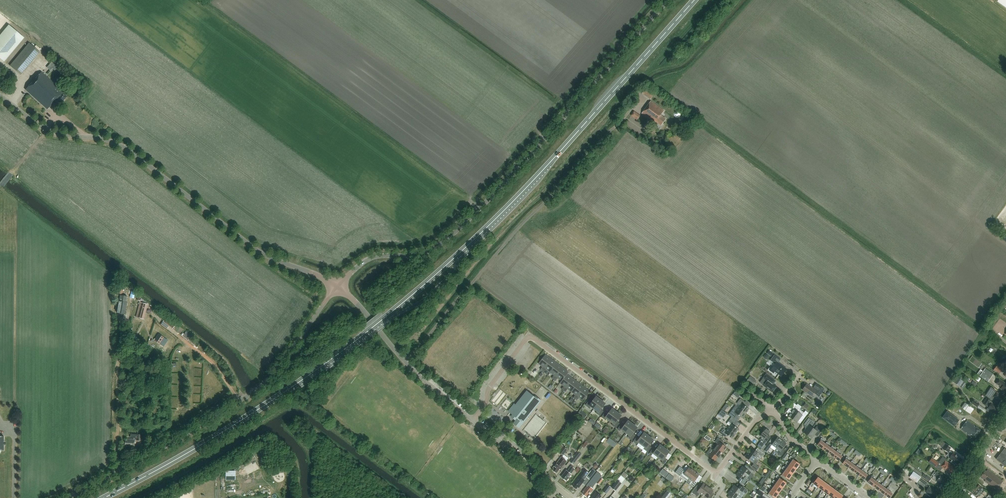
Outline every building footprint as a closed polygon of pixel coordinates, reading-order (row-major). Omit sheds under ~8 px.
[(25,38),(9,25),(0,35),(0,58),(4,62),(25,38)] [(29,42),(10,66),(21,75),(40,52),(29,42)] [(54,64),(52,62),(47,67),(49,69),(50,70),(55,65),(54,64)] [(42,71),(25,89),(47,110),(55,101),(60,105),(67,97),(63,93),(64,92),(42,71)] [(647,87),(642,93),(650,99),(655,93),(647,87)] [(656,121),(661,125),(665,119),(661,115),(664,111),(651,101),(642,113),(655,123),(656,121)] [(637,120),(640,116),(634,111),(631,116),(637,120)] [(127,302),(126,302),(127,296),(120,295),(119,301),(117,312),(123,313),(124,309),(126,310),(127,302)] [(144,318),(146,309),(147,304),(140,302),(139,307),(137,315),(138,315),(138,317),(142,318),(142,317),(144,318)] [(165,319),(163,322),(173,329),(175,326),(165,319)] [(160,344),(164,338),(159,334),(154,341),(160,344)] [(770,360),(775,364),(770,371),(773,373),(775,371),(781,376),(786,369),(778,363),(781,359),(774,354),(770,360)] [(542,371),(551,359),(545,355),(539,363),(542,366),(540,370),(542,371)] [(550,372),(556,364),(551,359),(542,371),(544,372),(546,369),(550,372)] [(562,368),(556,364),(550,372),(554,375),(552,378),(553,380),(562,368)] [(996,366),(993,370),(999,374),(1002,370),(996,366)] [(558,378),(562,381),(566,374),(567,375),(568,372),(562,368),(553,380),(555,381),(558,378)] [(991,377),(980,369),(977,374),(988,382),(991,377)] [(760,382),(764,385),(764,386),(772,392),(776,386),(773,384),(776,381),(766,373),(763,378),(760,382)] [(572,379),(567,375),(566,374),(562,381),(560,383),(564,386),(561,389),(563,391),(572,379)] [(956,376),(952,382),(960,387),(964,382),(956,376)] [(567,388),(571,392),(578,383),(572,379),(563,391),(565,392),(567,388)] [(1001,381),(998,379),(995,383),(1001,387),(1001,388),(1005,392),(1005,384),(1001,381)] [(584,387),(578,383),(571,392),(575,395),(573,398),(575,399),(584,387)] [(805,394),(807,395),(808,395),(809,394),(811,396),(814,393),(817,395),(821,391),(815,386),(813,389),(806,384),(802,389),(805,392),(805,394)] [(583,400),(588,394),(590,392),(584,387),(575,399),(576,400),(579,397),(583,400)] [(1005,397),(996,392),(992,389),(988,394),(987,393),(985,395),(990,399),(992,396),(993,396),(992,397),(997,401),(998,400),(1001,402),(1002,400),(1003,400),(1005,397)] [(527,390),(510,412),(512,414),(515,416),(513,418),(516,420),(513,423),(519,428),(542,401),(535,396),(535,397),(527,390)] [(585,405),(588,407),(589,408),(591,406),(594,409),(600,400),(596,396),(591,402),(589,400),(585,405)] [(738,401),(737,403),(740,405),(738,408),(746,413),(749,409),(743,405),(745,402),(740,398),(738,401)] [(989,407),(988,408),(986,410),(990,413),(991,411),(994,413),(998,407),(992,403),(992,402),(987,398),(984,403),(987,406),(987,405),(989,407)] [(605,404),(600,400),(594,409),(597,411),(596,413),(600,416),(603,411),(601,409),(605,404)] [(800,409),(796,406),(797,405),(793,403),(789,408),(792,411),(788,416),(792,419),(798,411),(800,409)] [(732,410),(728,415),(733,418),(737,414),(742,418),(746,413),(738,408),(735,405),(732,410)] [(610,421),(616,412),(612,408),(607,414),(605,412),(601,417),(606,420),(607,418),(610,421)] [(800,409),(798,411),(792,419),(797,422),(801,417),(804,419),(808,413),(805,411),(804,412),(800,409)] [(959,420),(947,411),(942,418),(955,427),(959,420)] [(610,421),(613,423),(612,425),(616,428),(619,423),(617,421),(621,416),(616,412),(610,421)] [(814,422),(812,420),(808,418),(804,424),(807,427),(803,432),(807,435),(813,428),(811,427),(814,422)] [(727,424),(729,426),(728,428),(736,434),(739,429),(733,425),(735,423),(730,419),(727,424)] [(626,433),(632,424),(627,420),(623,426),(621,424),(617,429),(620,431),(621,429),(626,433)] [(967,421),(961,429),(970,436),(972,434),(976,437),(981,430),(967,421)] [(637,428),(632,424),(626,433),(629,435),(628,437),(632,440),(635,435),(633,434),(637,428)] [(554,426),(551,430),(559,435),(562,431),(554,426)] [(813,428),(807,435),(812,438),(815,434),(818,435),(822,430),(817,426),(815,429),(813,428)] [(728,428),(726,431),(723,428),(720,433),(725,437),(727,434),(732,439),(736,434),(728,428)] [(760,440),(761,440),(757,445),(761,448),(764,445),(765,444),(768,439),(766,437),(770,431),(765,428),(763,430),(764,430),(760,436),(762,438),(760,440)] [(638,442),(642,445),(648,436),(643,432),(639,438),(637,436),(633,441),(637,444),(638,442)] [(135,438),(136,438),(136,440),(140,440),(141,434),(131,434),(130,437),(133,438),(133,439),(127,439),(127,440),(125,440),(125,445),(126,445),(126,446),(134,447),(135,438)] [(653,440),(648,436),(642,445),(645,447),(643,449),(648,452),(651,447),(649,445),(653,440)] [(776,448),(782,440),(777,437),(772,445),(776,448)] [(610,438),(606,442),(614,448),(617,444),(610,438)] [(715,447),(723,452),(726,447),(721,444),(723,441),(718,438),(715,442),(718,444),(715,447)] [(826,444),(825,444),(822,441),(824,439),(822,438),(820,440),(817,445),(823,449),(826,444)] [(782,440),(776,448),(780,451),(781,451),(782,449),(786,443),(782,440)] [(827,442),(825,444),(826,444),(823,449),(828,453),(831,448),(827,445),(829,443),(827,442)] [(772,445),(770,444),(769,443),(763,450),(766,452),(770,446),(772,445)] [(942,448),(947,452),(951,447),(945,443),(942,448)] [(658,457),(664,448),(659,445),(655,450),(653,448),(649,453),(652,455),(653,453),(658,457)] [(563,456),(568,449),(564,446),(559,452),(563,456)] [(832,446),(831,448),(828,453),(833,457),(837,452),(836,452),(833,449),(834,447),(832,446)] [(710,448),(707,452),(706,454),(715,460),(718,456),(719,457),(723,452),(715,447),(713,450),(710,448)] [(664,448),(658,457),(663,460),(661,462),(664,464),(667,459),(665,458),(669,452),(664,448)] [(751,448),(748,452),(756,458),(759,460),(762,456),(763,457),(765,454),(760,450),(758,453),(751,448)] [(996,460),(1005,467),(1005,449),(1005,448),(996,460)] [(838,450),(836,452),(837,452),(833,457),(839,461),(842,456),(838,453),(840,451),(838,450)] [(581,454),(577,451),(570,461),(573,464),(581,454)] [(948,454),(947,455),(949,457),(949,458),(952,460),(950,462),(955,465),(956,463),(959,465),(962,459),(953,452),(952,453),(950,451),(948,454)] [(756,458),(748,452),(745,457),(754,463),(751,467),(757,471),(759,467),(756,464),(759,460),(756,458)] [(792,460),(790,463),(789,464),(796,469),(799,464),(793,459),(794,458),(790,456),(789,458),(792,460)] [(931,459),(929,462),(940,471),(943,468),(950,473),(951,472),(952,473),(955,469),(952,467),(953,466),(945,460),(946,459),(943,456),(938,461),(937,461),(937,462),(932,458),(931,459)] [(560,469),(564,464),(567,461),(562,457),(553,468),(554,468),(553,470),(556,473),(559,469),(560,469)] [(851,463),(851,462),(847,460),(849,458),(847,457),(845,459),(846,459),(842,464),(848,467),(851,463)] [(852,460),(851,462),(851,463),(848,467),(853,471),(856,467),(856,466),(853,464),(854,462),(852,460)] [(789,465),(786,468),(786,469),(792,474),(796,469),(789,464),(790,463),(787,461),(785,463),(789,465)] [(857,464),(856,466),(856,467),(853,471),(859,475),(862,471),(861,470),(858,468),(859,466),(857,464)] [(567,470),(561,477),(566,481),(572,474),(571,473),(575,469),(571,466),(568,471),(567,470)] [(743,466),(739,471),(747,477),(751,472),(753,474),(755,472),(749,467),(747,469),(743,466)] [(786,469),(786,468),(783,466),(782,468),(785,471),(782,475),(788,479),(792,474),(786,469)] [(687,481),(689,478),(694,471),(689,467),(685,472),(683,471),(679,476),(687,481)] [(592,468),(586,477),(589,479),(596,471),(592,468)] [(863,468),(861,470),(862,471),(859,475),(864,479),(867,475),(863,472),(865,470),(863,468)] [(584,469),(583,471),(573,483),(574,484),(573,486),(576,489),(578,487),(579,488),(585,480),(583,479),(588,472),(584,469)] [(989,485),(997,490),(1003,481),(988,470),(986,472),(985,472),(981,477),(986,480),(985,481),(989,484),(989,485)] [(694,487),(698,482),(695,480),(699,475),(694,471),(689,478),(687,481),(686,482),(689,484),(690,484),(694,487)] [(747,477),(739,471),(736,475),(739,478),(738,480),(745,485),(748,481),(746,479),(747,477)] [(917,482),(916,484),(926,491),(925,492),(934,497),(938,493),(929,487),(927,485),(928,483),(921,477),(914,471),(909,477),(917,482)] [(624,472),(622,473),(611,487),(616,490),(626,477),(626,476),(627,474),(624,472)] [(940,476),(936,473),(934,475),(938,478),(936,481),(943,486),(947,480),(941,475),(940,476)] [(669,474),(666,478),(671,482),(674,477),(669,474)] [(596,475),(594,478),(588,485),(587,484),(586,486),(587,486),(583,491),(584,492),(582,493),(586,496),(589,492),(590,493),(593,489),(592,488),(594,486),(592,484),(598,477),(596,475)] [(779,479),(777,482),(776,483),(782,488),(786,482),(780,478),(780,477),(777,475),(776,477),(779,479)] [(876,482),(876,481),(872,479),(874,477),(872,475),(870,477),(871,478),(868,482),(873,486),(876,482)] [(818,487),(822,481),(817,477),(813,483),(812,482),(810,486),(812,487),(814,484),(817,486),(818,487)] [(877,479),(876,481),(876,482),(873,486),(878,490),(882,486),(881,485),(878,483),(879,481),(877,479)] [(775,484),(773,487),(772,488),(779,493),(782,488),(776,483),(777,482),(773,480),(772,482),(775,484)] [(818,487),(817,486),(815,490),(817,491),(819,488),(822,490),(823,491),(828,484),(822,481),(818,487)] [(702,495),(708,487),(703,483),(700,488),(697,485),(692,492),(697,496),(700,493),(702,495)] [(883,483),(881,485),(882,486),(878,490),(884,494),(887,490),(887,489),(883,487),(885,484),(883,483)] [(823,491),(822,490),(820,493),(822,495),(824,491),(827,494),(828,494),(833,488),(828,484),(823,491)] [(969,489),(976,496),(982,488),(977,484),(976,486),(973,484),(969,489)] [(606,494),(611,487),(608,485),(603,491),(606,494)] [(734,485),(731,490),(739,496),(742,491),(746,494),(747,491),(740,486),(739,488),(734,485)] [(773,487),(770,485),(768,487),(772,489),(769,494),(775,497),(779,493),(772,488),(773,487)] [(708,487),(702,495),(706,497),(711,497),(712,497),(710,495),(713,491),(708,487)] [(887,489),(887,490),(884,494),(889,497),(892,494),(889,491),(890,489),(888,487),(887,489)] [(827,494),(824,497),(826,497),(827,497),(829,495),(832,497),(833,497),(838,492),(833,488),(828,494),(827,494)] [(739,496),(731,490),(728,494),(731,497),(730,497),(737,497),(739,496)]
